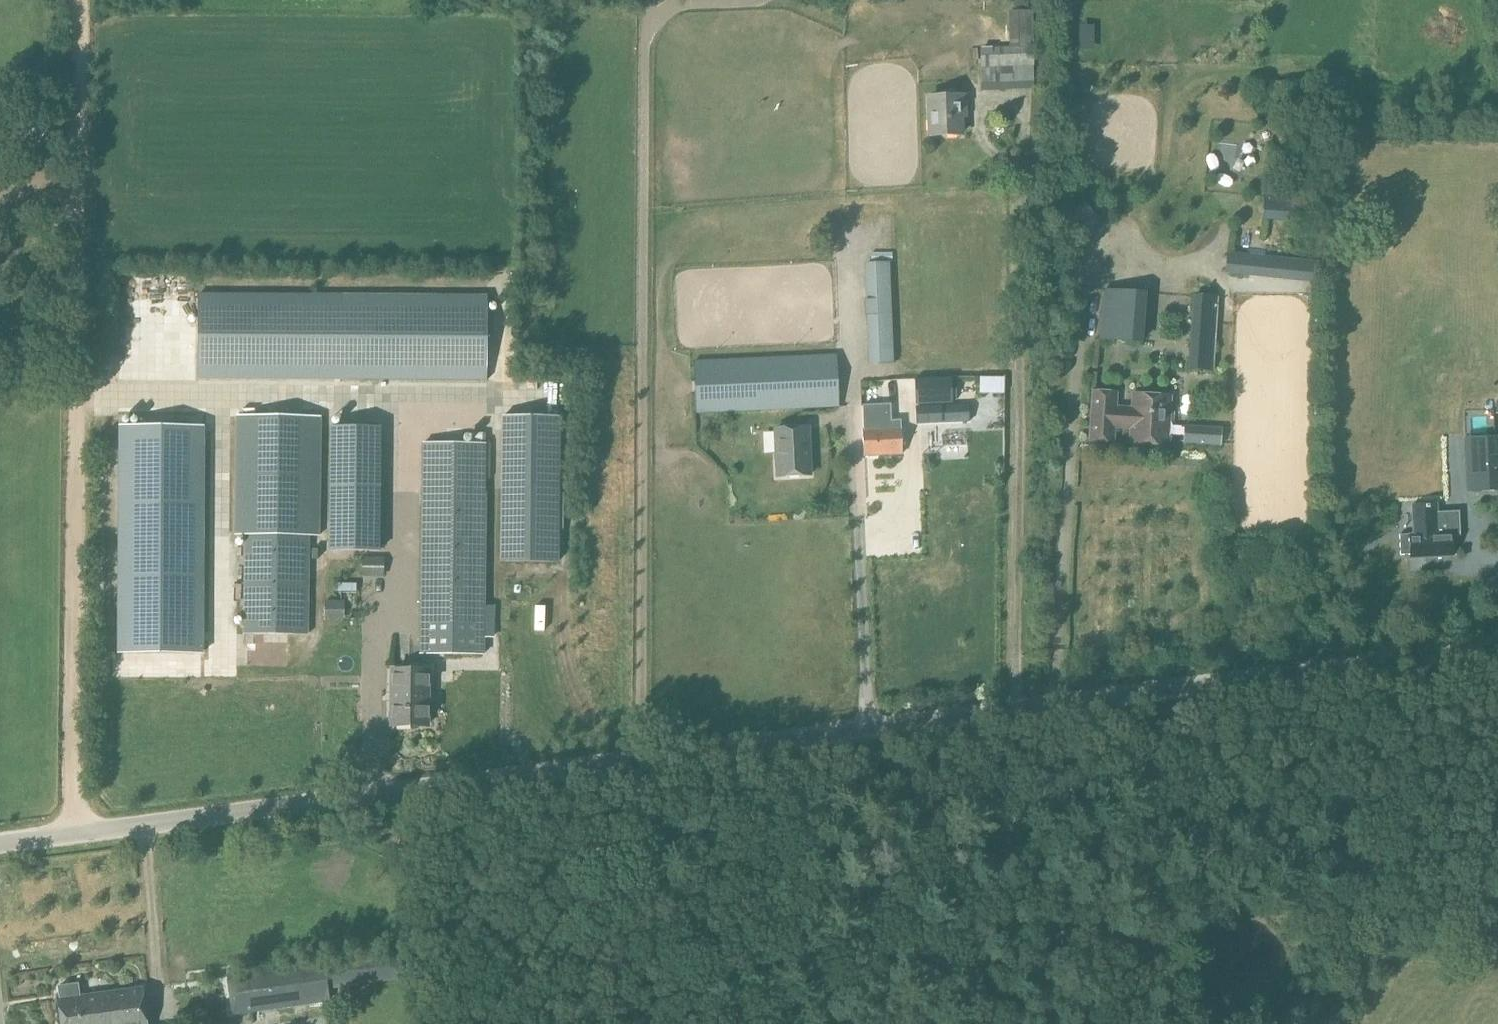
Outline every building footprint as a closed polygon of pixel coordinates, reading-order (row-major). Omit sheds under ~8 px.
[(1009,47),(980,48),(980,59),(980,91),(1032,90),(1031,58),(1030,11),(1008,11),(1009,47)] [(959,117),(959,110),(964,110),(964,97),(929,98),(931,136),(961,135),(960,117),(959,117)] [(1301,221),(1302,199),(1265,197),(1264,219),(1301,221)] [(1319,282),(1321,261),(1229,253),(1227,273),(1319,282)] [(889,262),(865,263),(869,362),(894,360),(889,262)] [(1142,342),(1145,295),(1103,292),(1100,340),(1142,342)] [(487,298),(200,295),(199,378),(489,380),(487,298)] [(1216,371),(1220,300),(1194,298),(1189,369),(1216,371)] [(694,414),(835,406),(832,355),(691,363),(694,414)] [(916,402),(952,402),(952,379),(916,379),(916,402)] [(1132,410),(1116,409),(1117,395),(1093,393),(1089,441),(1113,443),(1114,429),(1131,430),(1130,444),(1168,446),(1171,398),(1133,396),(1132,410)] [(863,413),(861,413),(863,431),(865,456),(902,453),(900,421),(890,422),(890,412),(889,405),(862,406),(863,413)] [(916,423),(967,423),(967,408),(916,408),(916,423)] [(504,417),(502,561),(528,562),(558,562),(559,512),(560,418),(504,417)] [(318,531),(319,422),(238,419),(238,530),(246,530),(248,629),(304,630),(308,531),(318,531)] [(117,432),(114,650),(199,651),(201,433),(201,428),(117,427),(117,432)] [(381,428),(331,427),(329,550),(379,551),(381,428)] [(778,477),(810,476),(808,428),(775,430),(778,477)] [(1497,489),(1497,438),(1464,440),(1467,491),(1497,489)] [(424,442),(420,653),(484,654),(485,637),(493,637),(493,605),(485,605),(488,443),(424,442)] [(959,465),(959,452),(936,453),(937,466),(959,465)] [(1410,536),(1399,536),(1400,556),(1410,555),(1410,558),(1453,557),(1452,534),(1460,534),(1459,511),(1437,512),(1437,505),(1412,506),(1413,535),(1410,536)] [(384,558),(362,558),(362,577),(384,577),(384,558)] [(428,726),(428,672),(392,671),(392,726),(428,726)] [(405,950),(227,974),(233,1016),(331,1003),(330,990),(409,979),(405,950)] [(59,1000),(62,1023),(104,1023),(102,1012),(104,1011),(102,994),(83,996),(80,997),(79,984),(59,987),(61,999),(59,1000)] [(102,1012),(104,1023),(147,1023),(142,988),(109,993),(102,994),(104,1011),(102,1012)]
